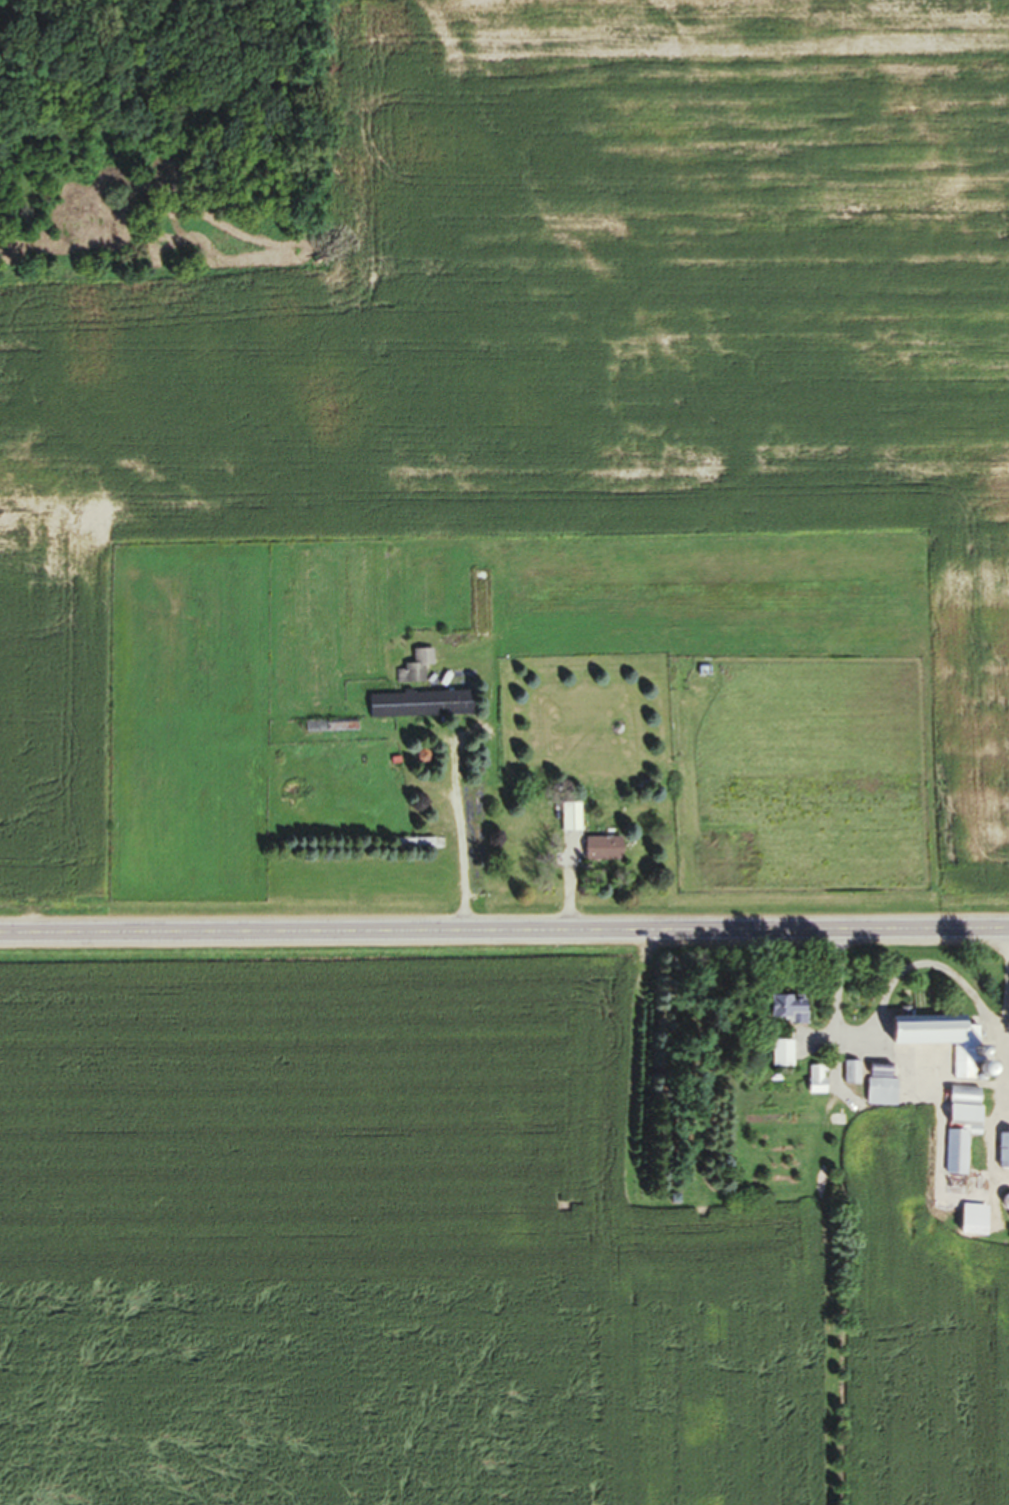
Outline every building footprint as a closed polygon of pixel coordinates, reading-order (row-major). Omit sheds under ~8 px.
[(394,688),(422,688),(422,672),(431,671),(431,654),(410,654),(410,671),(394,671),(394,688)] [(468,721),(468,696),(366,698),(367,723),(468,721)] [(303,736),(323,736),(323,727),(303,727),(303,736)] [(578,836),(578,809),(559,809),(559,836),(578,836)] [(618,865),(618,842),(581,842),(581,865),(618,865)] [(431,843),(391,843),(391,852),(431,852),(431,843)] [(802,1026),(802,1000),(765,1000),(765,1026),(802,1026)] [(976,1031),(958,1031),(958,1021),(885,1022),(886,1050),(951,1049),(951,1085),(985,1084),(984,1052),(976,1052),(976,1031)] [(770,1071),(790,1071),(790,1044),(770,1044),(770,1071)] [(856,1066),(841,1066),(841,1088),(856,1088),(856,1066)] [(822,1098),(822,1070),(805,1070),(805,1098),(822,1098)] [(894,1110),(894,1084),(888,1084),(888,1070),(865,1070),(865,1110),(894,1110)] [(943,1179),(963,1180),(966,1130),(976,1131),(977,1093),(947,1091),(943,1179)] [(995,1138),(995,1175),(1008,1175),(1008,1138),(995,1138)] [(956,1239),(982,1241),(985,1211),(959,1209),(956,1239)]
